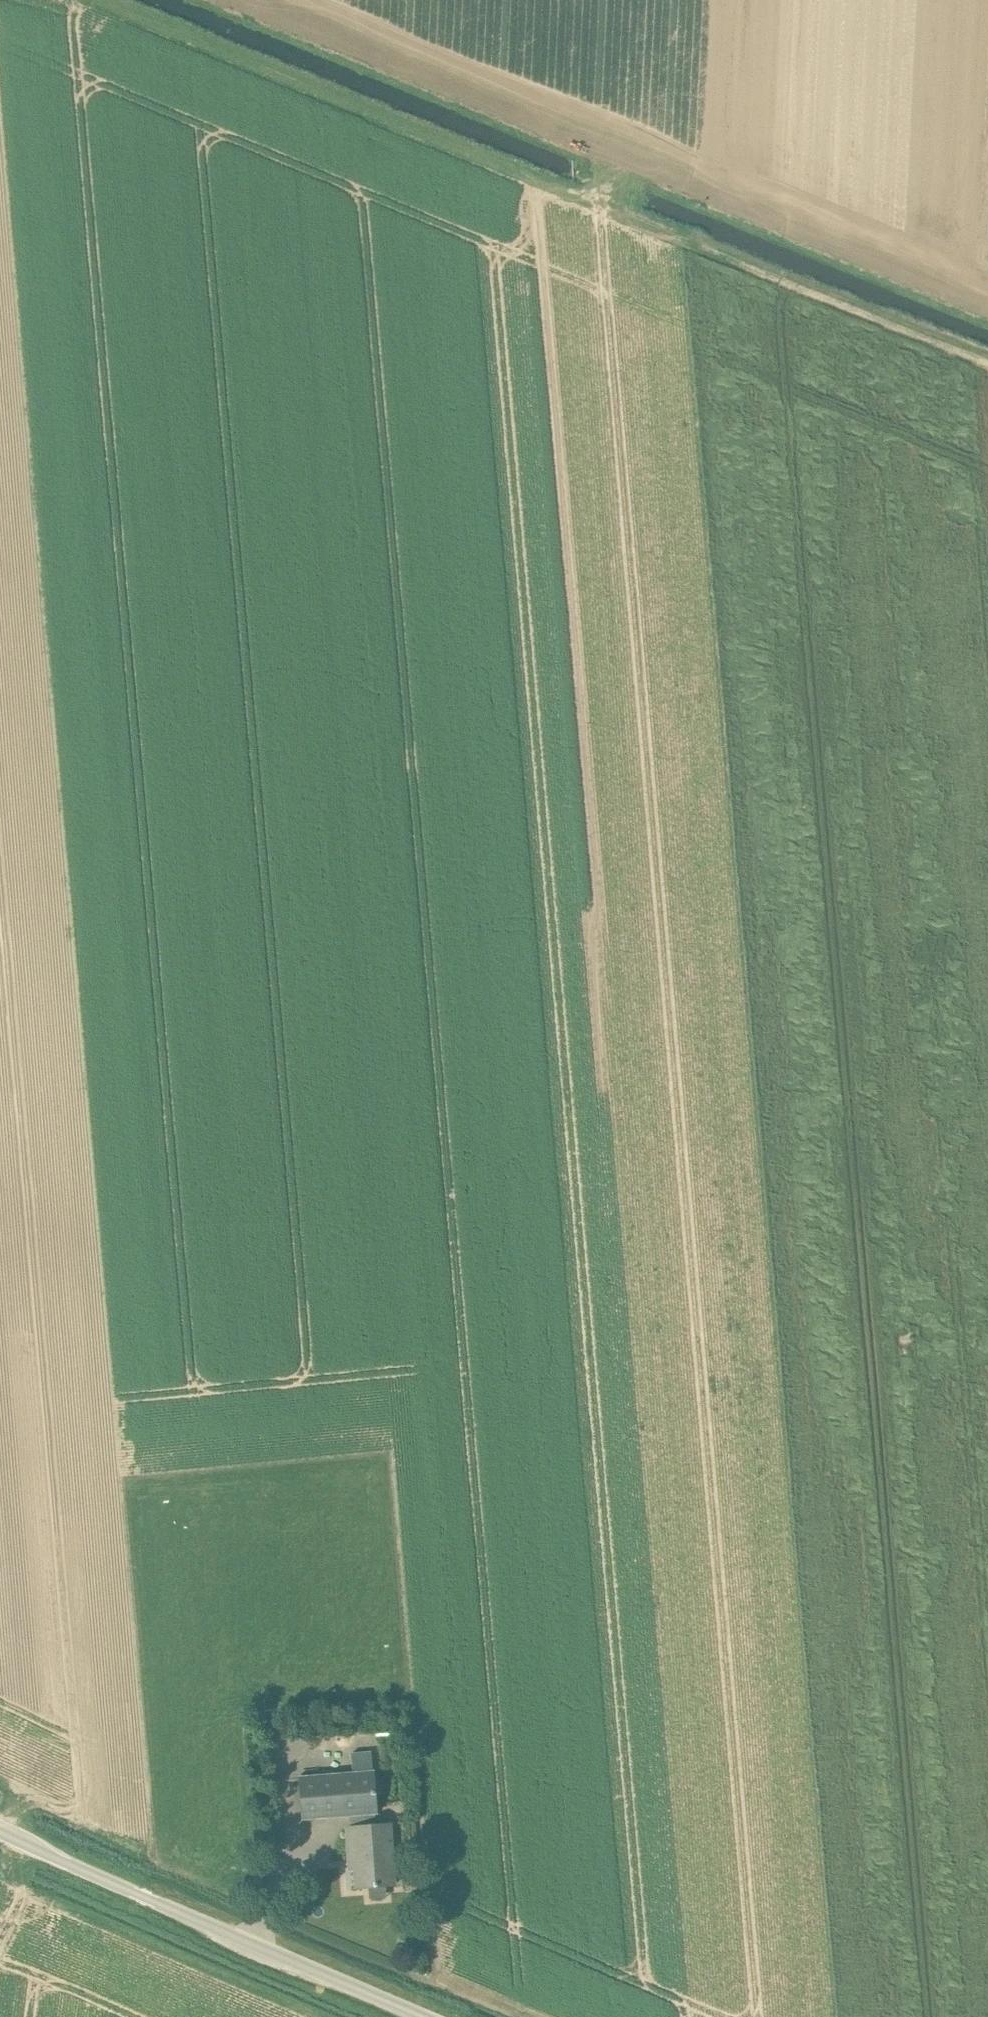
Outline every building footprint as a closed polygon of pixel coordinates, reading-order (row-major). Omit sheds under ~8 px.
[(367,1771),(366,1754),(349,1754),(349,1771),(367,1771)] [(394,1884),(393,1864),(389,1823),(374,1824),(373,1812),(374,1812),(371,1771),(299,1777),(303,1819),(350,1815),(351,1827),(347,1828),(349,1859),(354,1859),(356,1887),(394,1884)]
